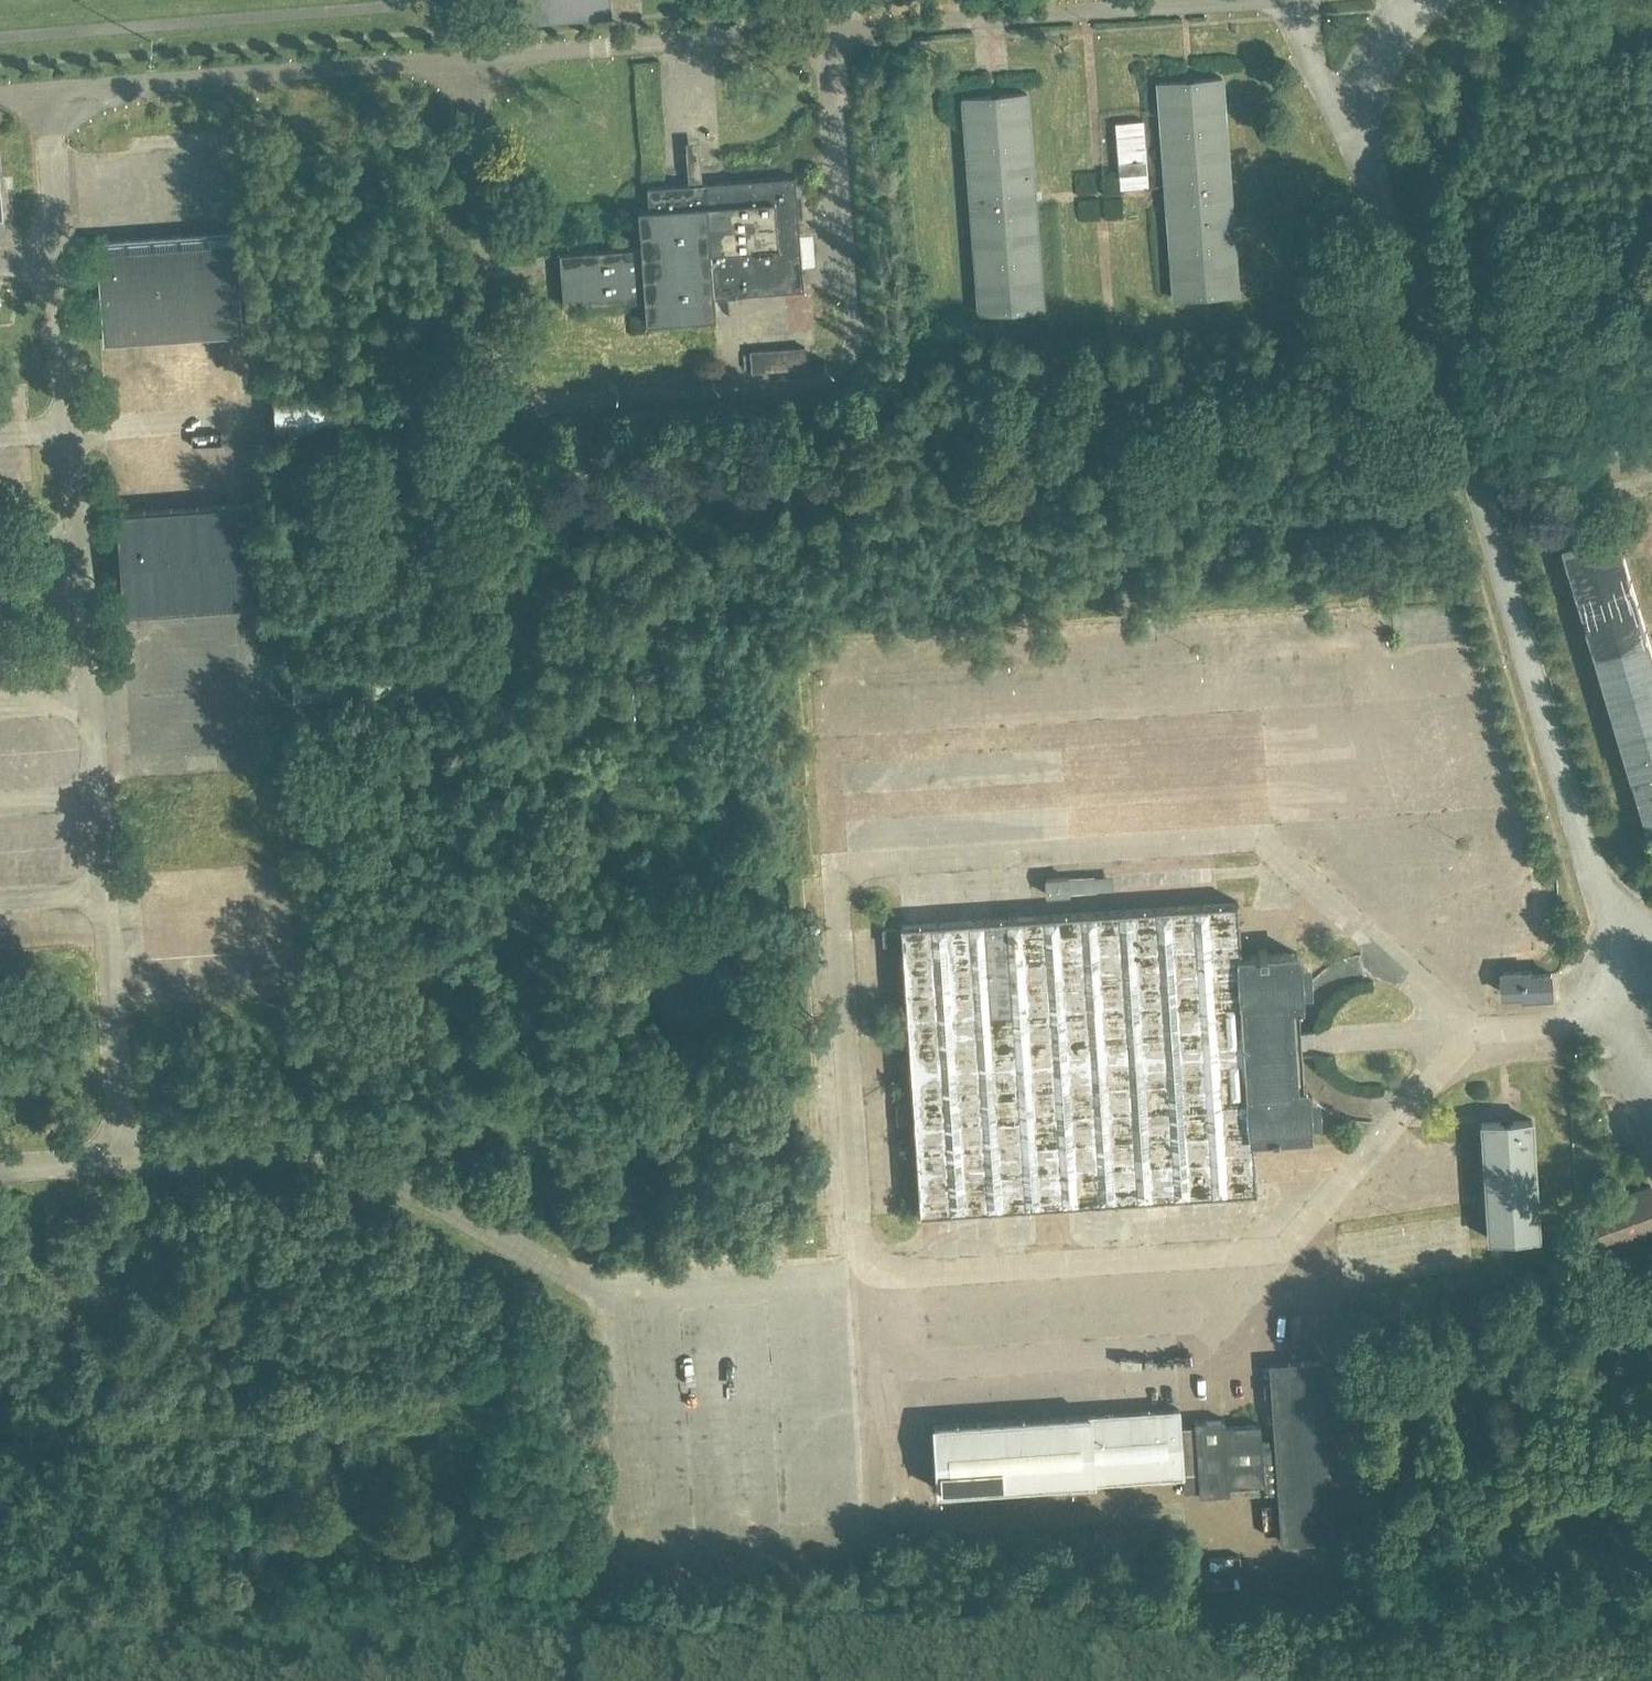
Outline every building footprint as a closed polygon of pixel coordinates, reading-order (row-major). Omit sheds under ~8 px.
[(520,23),(521,23),(538,21),(538,22),(540,22),(540,21),(557,20),(557,21),(558,20),(575,19),(576,19),(593,17),(593,18),(594,18),(594,17),(611,16),(613,16),(612,0),(518,0),(520,23)] [(1175,298),(1211,295),(1237,293),(1222,78),(1159,83),(1175,298)] [(1043,308),(1035,210),(1027,93),(964,98),(980,313),(1043,308)] [(1143,121),(1141,121),(1116,122),(1121,188),(1148,186),(1143,121)] [(804,289),(802,265),(795,176),(702,183),(701,168),(688,169),(689,184),(648,187),(650,209),(639,210),(642,248),(560,254),(564,306),(645,300),(647,322),(716,317),(714,295),(804,289)] [(241,333),(234,231),(99,240),(106,342),(241,333)] [(745,369),(752,369),(753,372),(807,367),(805,347),(751,351),(751,354),(744,355),(745,369)] [(274,392),(276,438),(277,441),(407,432),(404,396),(404,384),(274,392)] [(258,601),(251,504),(118,513),(125,611),(258,601)] [(1617,529),(1567,544),(1651,825),(1651,824),(1651,646),(1617,529)] [(1114,890),(1113,875),(1068,878),(1068,877),(1046,879),(1047,895),(1069,893),(1114,890)] [(902,944),(911,1076),(920,1213),(1257,1191),(1253,1137),(1271,1135),(1271,1139),(1279,1138),(1279,1135),(1309,1133),(1308,1122),(1314,1121),(1318,1116),(1317,1101),(1312,1097),(1307,1097),(1306,1087),(1295,1087),(1292,1033),(1289,1000),(1300,999),(1300,988),(1305,987),(1309,983),(1308,968),(1303,963),(1298,964),(1297,953),(1267,954),(1266,949),(1259,949),(1259,955),(1241,956),(1238,902),(900,924),(900,928),(883,929),(884,945),(902,944)] [(1505,972),(1506,993),(1506,994),(1525,993),(1525,997),(1553,995),(1552,973),(1534,974),(1534,971),(1505,972)] [(896,1106),(897,1124),(908,1123),(907,1105),(896,1106)] [(1482,1124),(1489,1238),(1539,1235),(1532,1121),(1482,1124)] [(1651,1186),(1591,1208),(1605,1248),(1651,1231),(1651,1190),(1651,1186)] [(1651,1357),(1651,1356),(1651,1330),(1642,1334),(1651,1357)] [(1225,1427),(1225,1420),(1195,1422),(1199,1495),(1230,1493),(1229,1486),(1264,1484),(1264,1494),(1279,1493),(1282,1542),(1334,1539),(1329,1473),(1330,1473),(1327,1426),(1326,1426),(1322,1361),(1270,1364),(1271,1384),(1264,1384),(1265,1396),(1272,1395),(1275,1438),(1261,1439),(1261,1424),(1225,1427)] [(1183,1474),(1180,1428),(1179,1410),(934,1425),(938,1490),(1183,1474)] [(1361,1502),(1362,1515),(1386,1514),(1385,1501),(1361,1502)]
